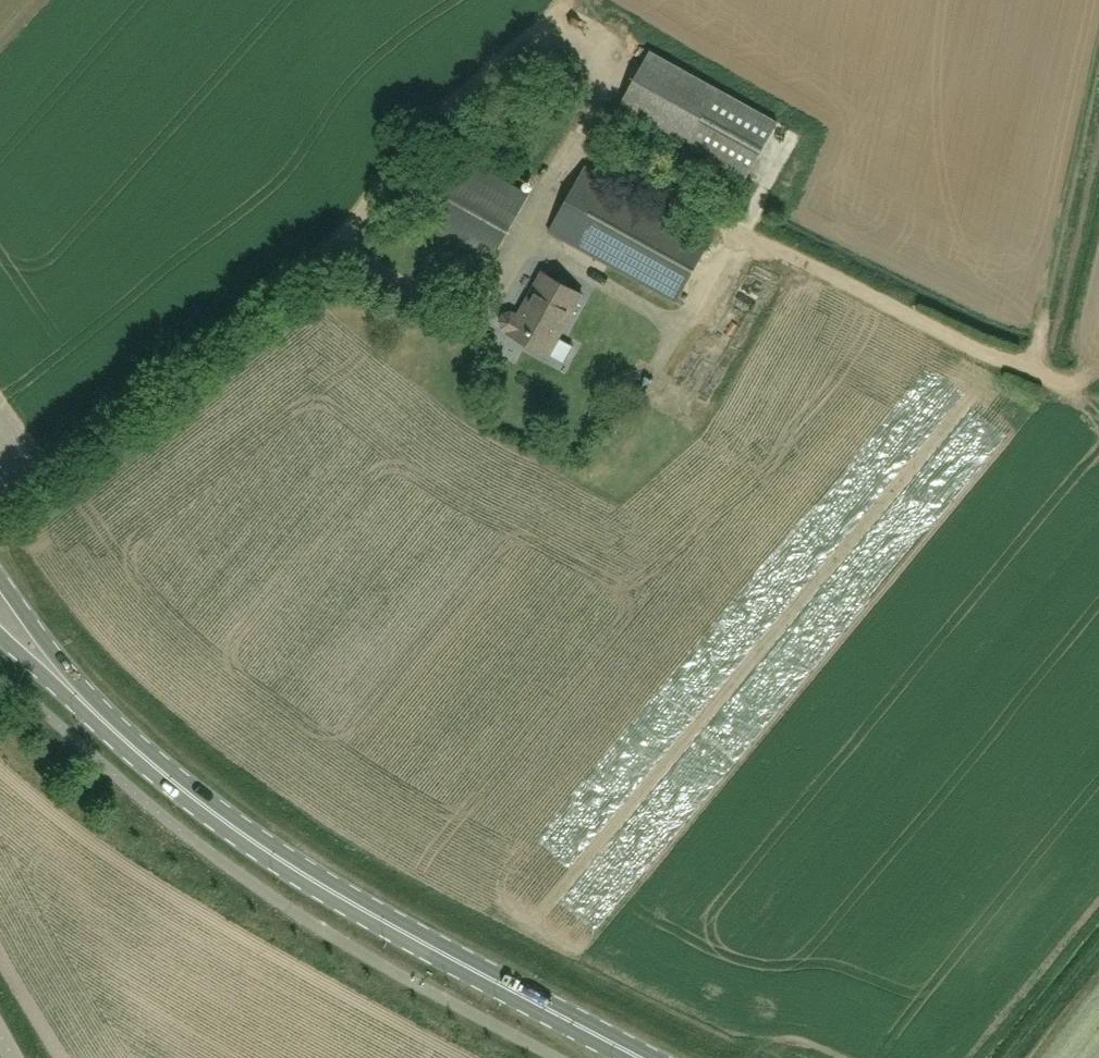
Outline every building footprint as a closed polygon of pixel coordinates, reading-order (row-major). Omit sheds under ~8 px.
[(778,120),(650,49),(619,105),(747,176),(778,120)] [(529,193),(459,154),(420,222),(491,261),(529,193)] [(676,301),(711,236),(585,165),(549,231),(676,301)] [(543,271),(519,314),(512,310),(504,313),(500,319),(502,327),(509,331),(508,332),(548,354),(582,293),(543,271)]
